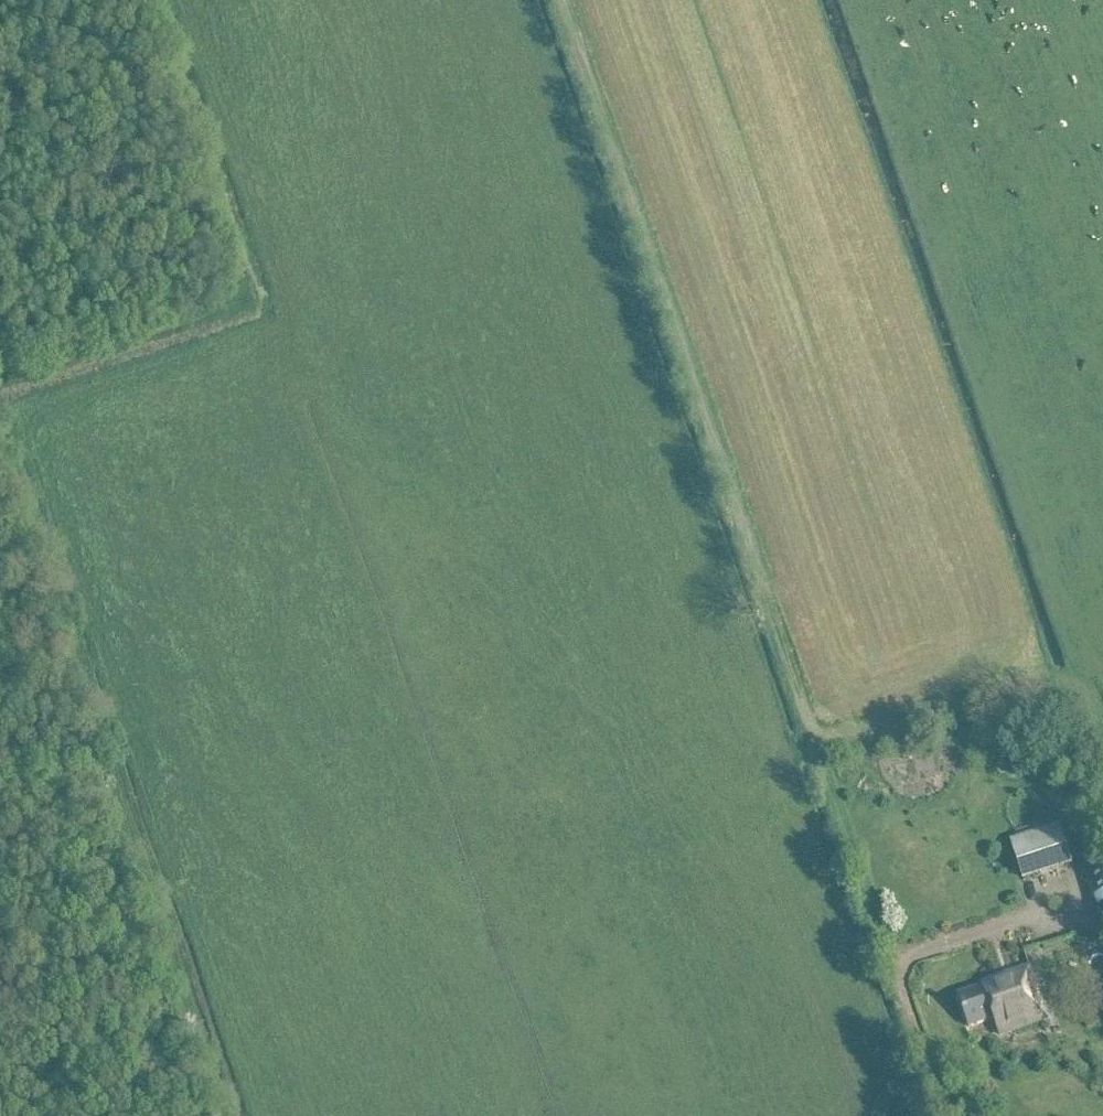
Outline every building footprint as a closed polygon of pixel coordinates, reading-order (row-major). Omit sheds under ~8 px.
[(1023,747),(1011,741),(1006,751),(1018,757),(1023,747)] [(1023,877),(1073,862),(1062,825),(1012,840),(1023,877)] [(1099,910),(1102,925),(1102,853),(1083,859),(1099,910)] [(1001,1037),(1049,1023),(1032,969),(984,984),(985,988),(960,996),(970,1029),(996,1021),(1001,1037)]
